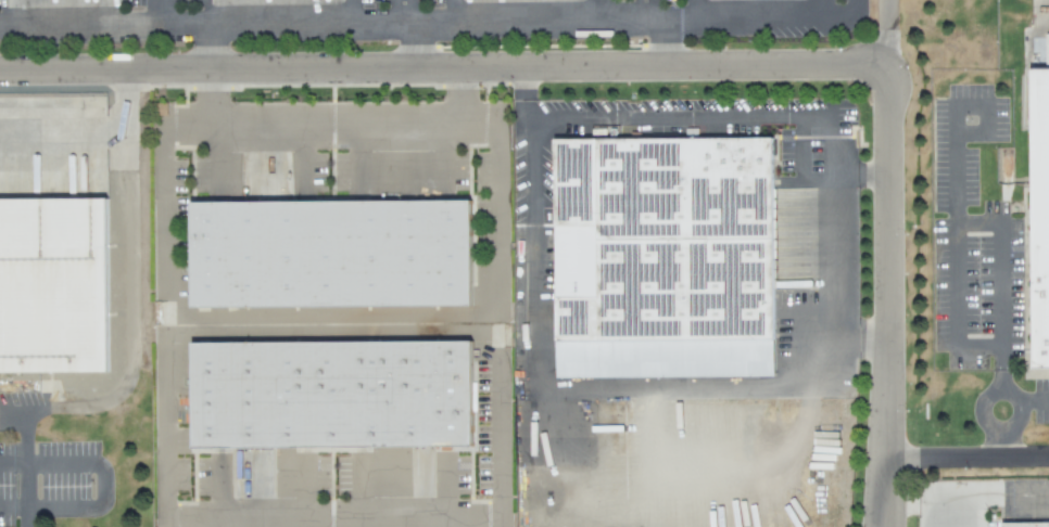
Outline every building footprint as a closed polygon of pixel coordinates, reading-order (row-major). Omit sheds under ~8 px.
[(1022,66),(1048,66),(1048,361),(1022,361),(1022,66)] [(551,133),(768,139),(768,334),(596,334),(594,223),(551,223),(551,133)] [(186,195),(467,195),(469,301),(189,301),(186,195)] [(98,369),(0,370),(0,199),(98,200),(98,369)] [(185,336),(464,338),(464,440),(189,442),(185,336)] [(997,518),(1048,518),(1048,526),(997,526),(997,518)]
